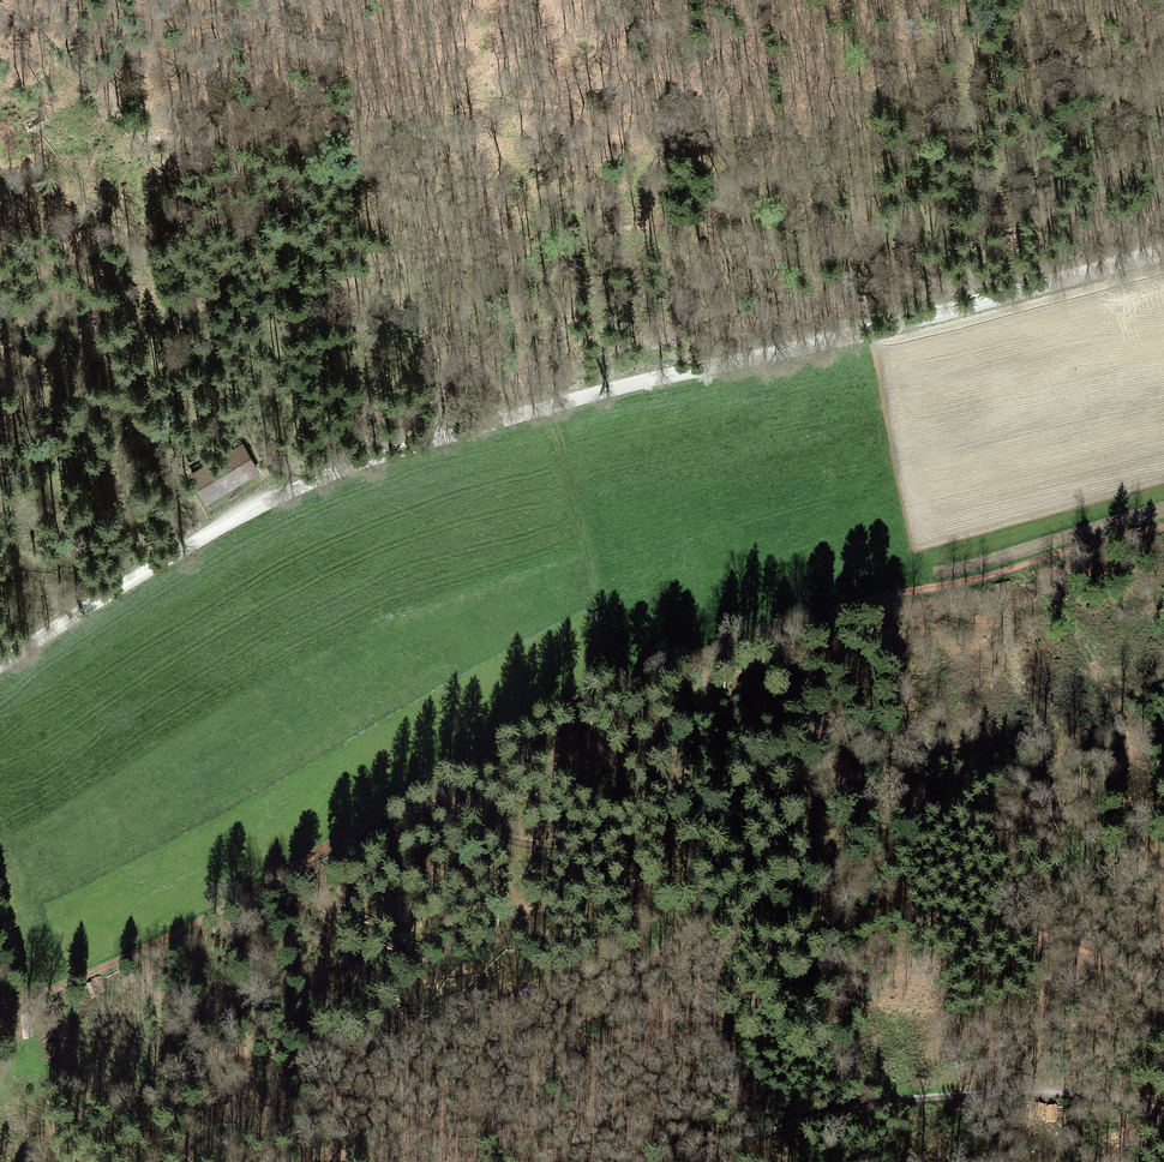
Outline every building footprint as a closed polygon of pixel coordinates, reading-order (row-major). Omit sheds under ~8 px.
[(245,446),(192,479),(205,501),(259,468),(245,446)]
